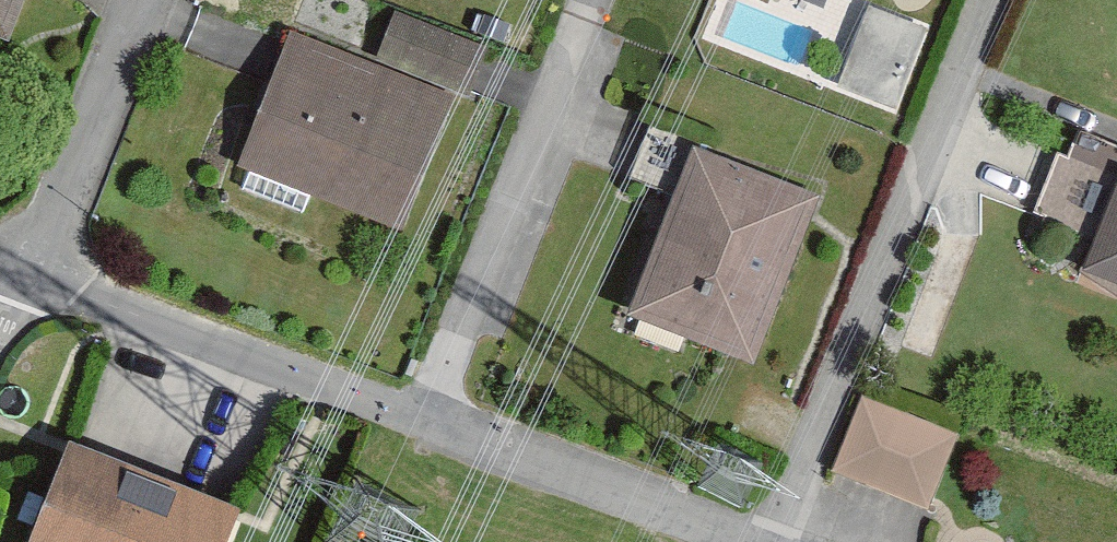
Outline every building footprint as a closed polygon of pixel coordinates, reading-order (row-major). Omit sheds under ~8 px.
[(12,0),(0,0),(0,28),(12,0)] [(838,83),(898,107),(929,27),(869,4),(838,83)] [(396,9),(377,57),(470,92),(489,45),(396,9)] [(454,94),(291,30),(237,164),(401,229),(454,94)] [(821,194),(694,144),(628,311),(754,361),(821,194)] [(1084,270),(1116,282),(1116,184),(1084,270)] [(831,471),(930,508),(958,433),(860,396),(831,471)] [(72,448),(37,541),(231,541),(242,512),(72,448)]
